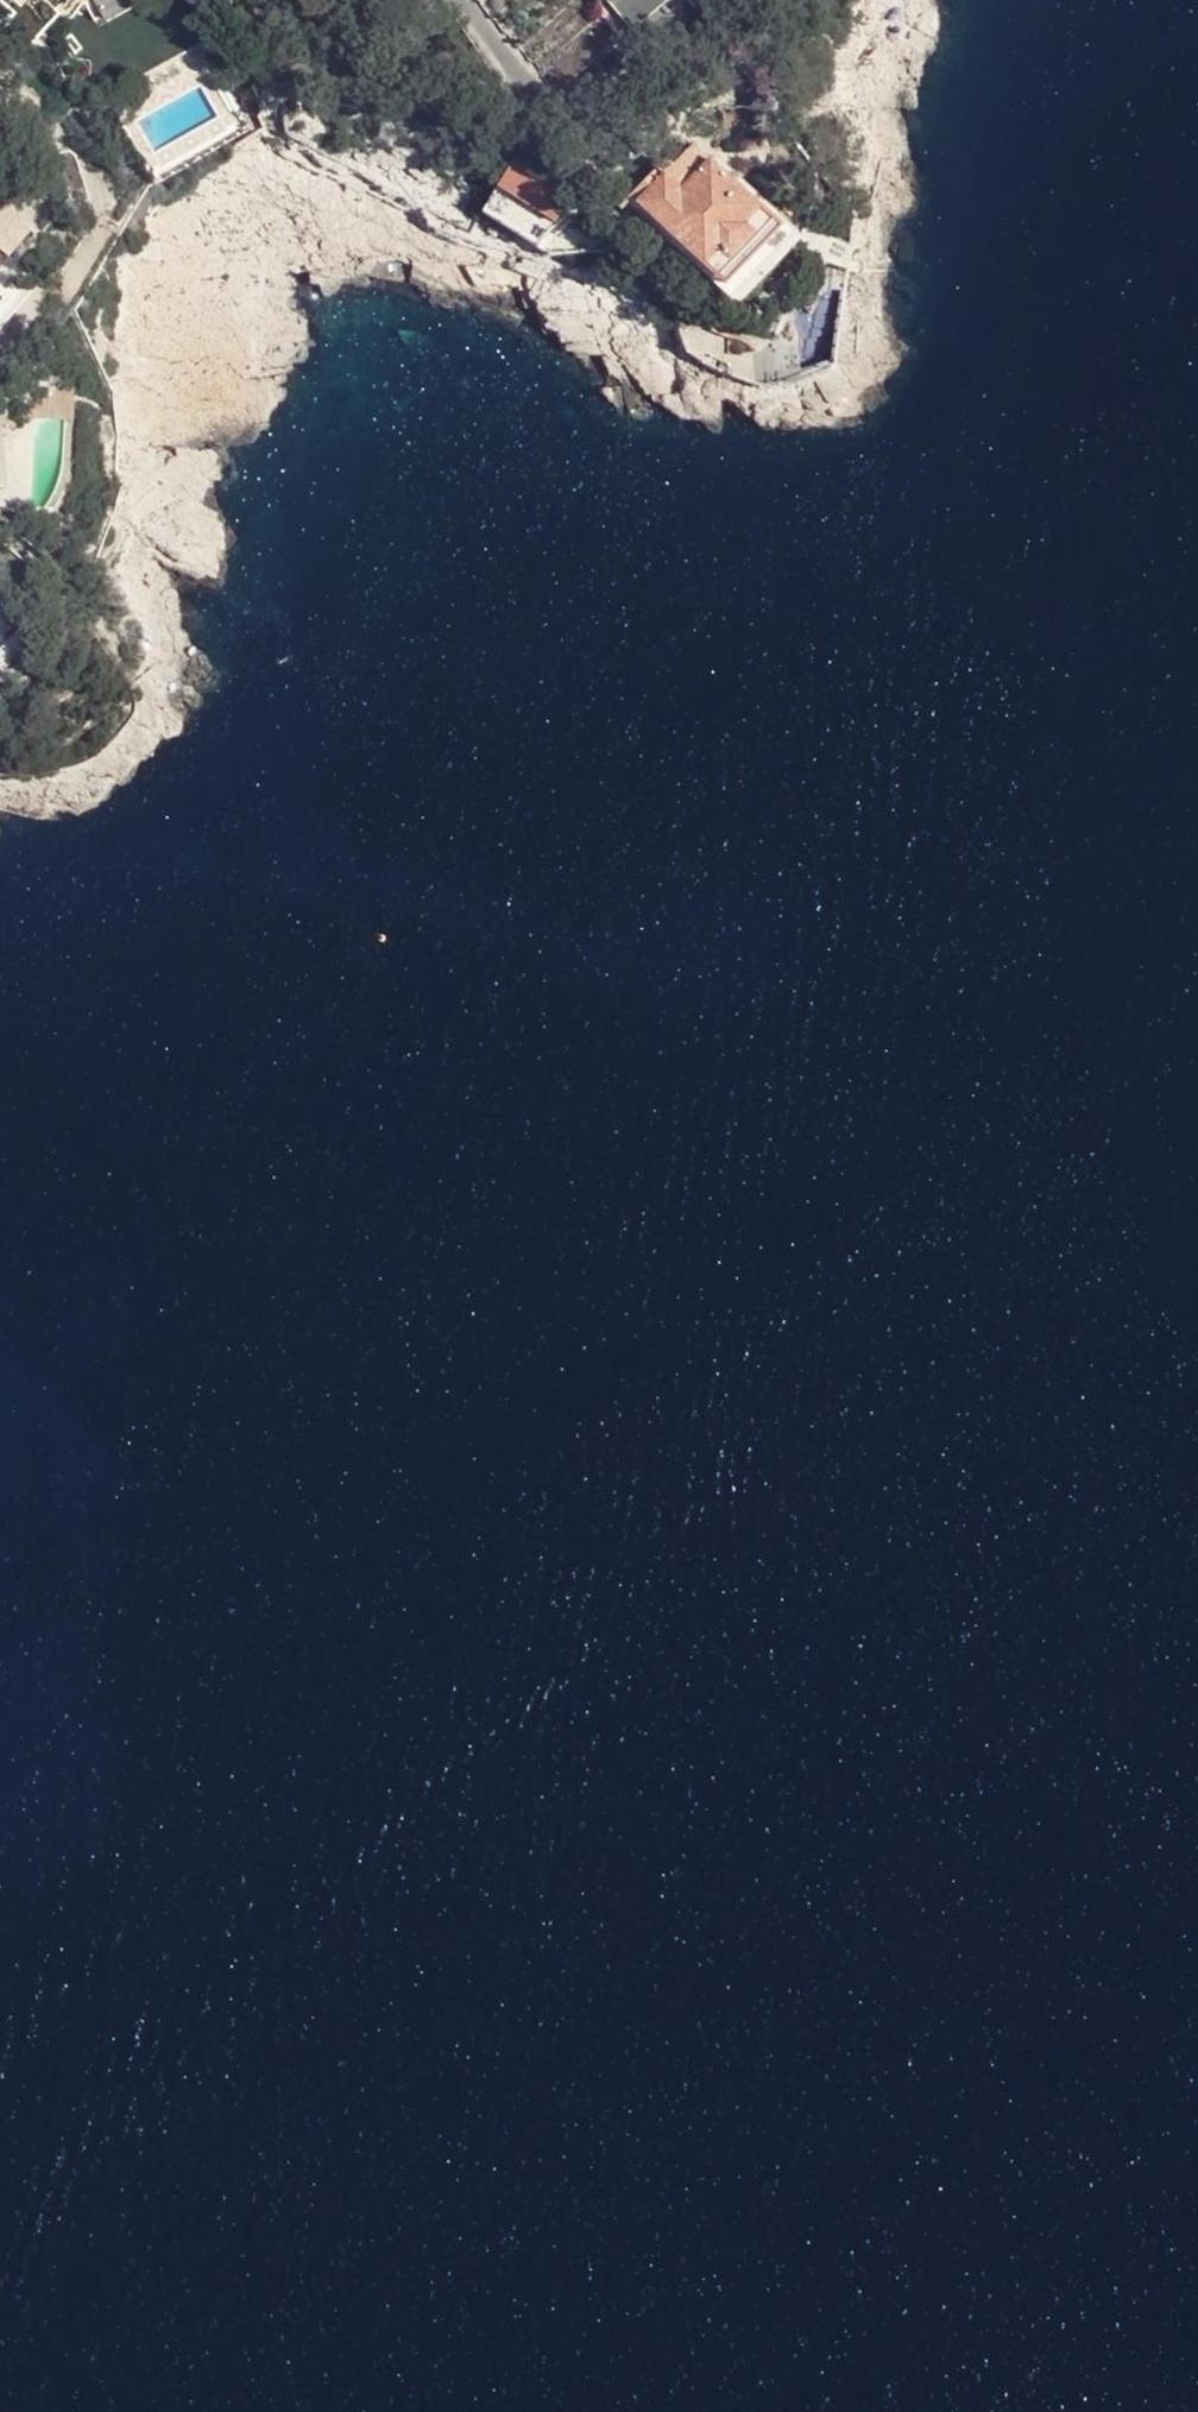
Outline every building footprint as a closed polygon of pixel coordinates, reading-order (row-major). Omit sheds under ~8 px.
[(640,58),(698,24),(684,0),(606,0),(640,58)] [(669,159),(659,170),(679,189),(708,160),(694,147),(674,165),(669,159)] [(707,267),(761,210),(708,160),(679,189),(659,170),(632,197),(707,267)] [(562,212),(571,195),(516,162),(505,178),(484,212),(539,246),(547,234),(566,218),(562,212)] [(780,229),(761,210),(707,267),(726,284),(738,274),(748,283),(776,254),(766,244),(780,229)] [(1,253),(6,256),(21,237),(0,220),(0,255),(1,253)] [(16,261),(0,280),(0,327),(37,282),(16,261)]
